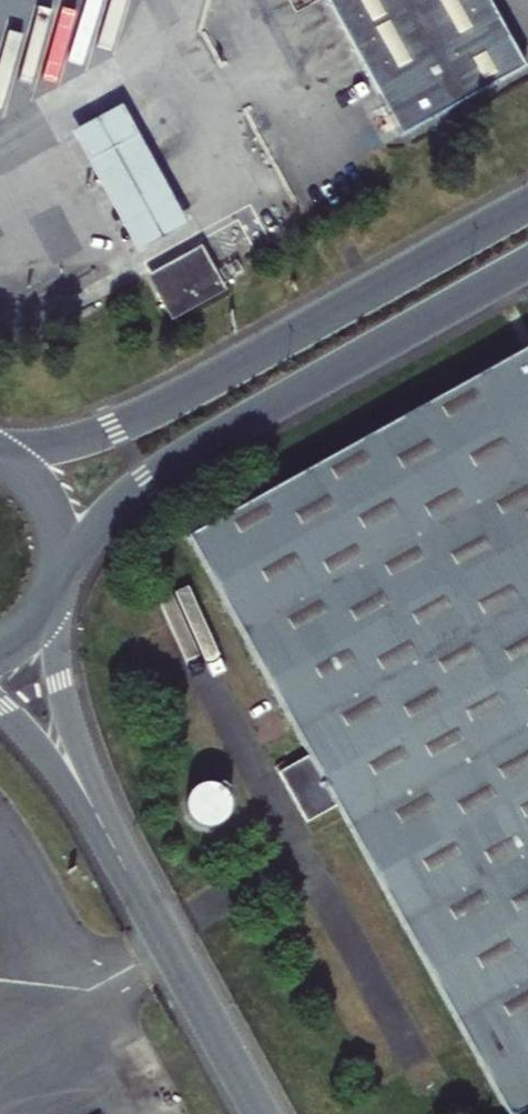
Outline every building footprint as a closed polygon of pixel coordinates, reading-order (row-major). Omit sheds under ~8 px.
[(484,0),(322,0),(382,106),(395,130),(401,139),(523,71),(484,0)] [(395,130),(382,106),(371,112),(385,136),(395,130)] [(119,108),(70,136),(136,256),(186,228),(119,108)] [(202,245),(143,278),(170,326),(228,293),(202,245)] [(188,538),(307,755),(282,769),(310,820),(336,805),(506,1112),(527,1100),(527,351),(188,538)] [(231,822),(234,788),(200,785),(196,819),(231,822)]
